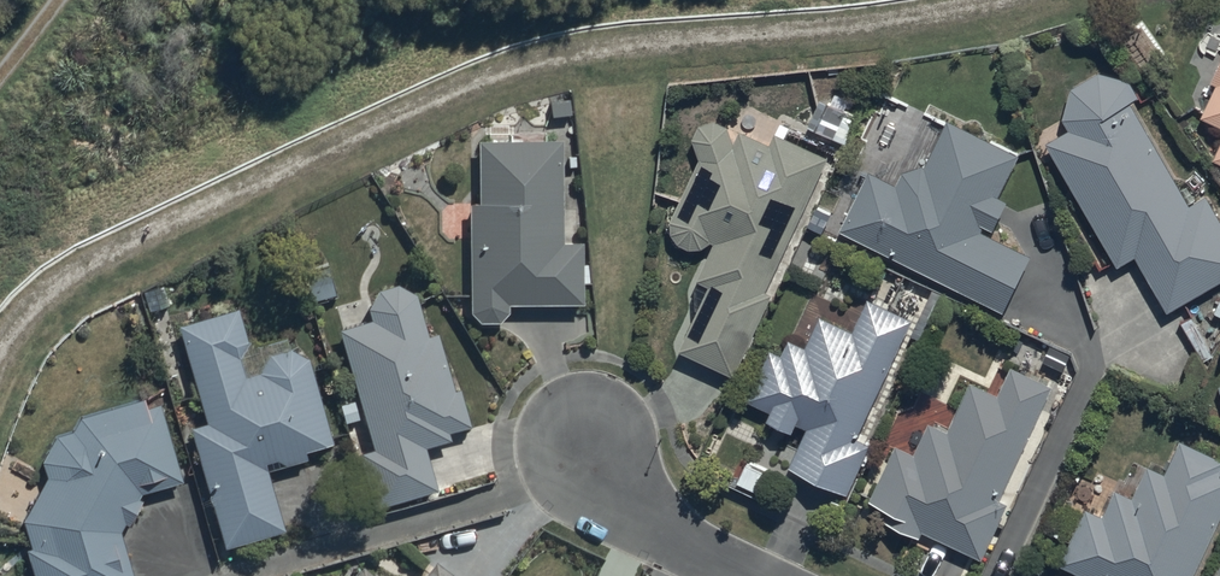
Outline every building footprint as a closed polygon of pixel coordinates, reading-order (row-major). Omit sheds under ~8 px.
[(1209,32),(1198,58),(1215,65),(1208,81),(1214,83),(1200,116),(1219,124),(1219,37),(1209,32)] [(1063,119),(1037,134),(1051,158),(1053,157),(1116,264),(1134,254),(1167,309),(1219,278),(1219,220),(1205,194),(1190,203),(1129,100),(1138,95),(1128,78),(1097,70),(1070,86),(1062,117),(1063,119)] [(867,168),(838,227),(1001,309),(1029,253),(981,229),(983,224),(991,228),(1006,198),(996,193),(1017,152),(946,116),(923,163),(916,162),(901,169),(894,181),(867,168)] [(698,276),(709,282),(679,347),(735,372),(772,291),(766,288),(827,156),(774,131),(769,141),(740,128),(734,140),(730,124),(713,119),(701,121),(693,135),(700,156),(671,219),(672,231),(679,240),(690,245),(700,245),(712,237),(715,239),(698,276)] [(1211,159),(1219,163),(1219,137),(1211,159)] [(477,140),(477,199),(469,199),(469,311),(480,320),(500,320),(507,311),(507,302),(580,302),(580,240),(561,240),(560,139),(477,140)] [(339,328),(366,425),(354,428),(361,451),(357,452),(372,506),(435,488),(423,446),(449,438),(447,430),(469,424),(458,387),(452,389),(436,332),(426,334),(414,293),(394,283),(376,290),(368,305),(369,320),(339,328)] [(910,317),(865,297),(850,330),(818,315),(804,346),(789,339),(782,354),(770,348),(747,398),(771,409),(768,418),(793,429),(796,421),(808,427),(790,465),(847,491),(869,442),(856,436),(910,317)] [(236,306),(177,325),(206,421),(190,426),(225,545),(284,528),(267,469),(305,458),(302,450),(331,441),(306,354),(289,346),(286,335),(255,344),(247,339),(236,306)] [(1051,384),(1009,365),(995,393),(968,380),(945,429),(928,421),(913,453),(894,443),(868,498),(889,508),(884,519),(918,534),(920,530),(981,558),(1007,501),(998,497),(1051,384)] [(34,575),(133,575),(119,529),(122,521),(127,523),(140,498),(137,496),(139,492),(181,480),(159,402),(144,406),(141,397),(80,415),(71,430),(54,435),(42,459),(45,476),(21,518),(29,548),(25,549),(34,575)] [(1179,440),(1164,474),(1145,466),(1131,497),(1113,489),(1101,514),(1083,506),(1058,564),(1086,575),(1191,575),(1219,510),(1219,470),(1218,469),(1219,466),(1219,458),(1179,440)] [(434,559),(421,575),(455,575),(434,559)] [(361,564),(351,575),(377,575),(361,564)]
